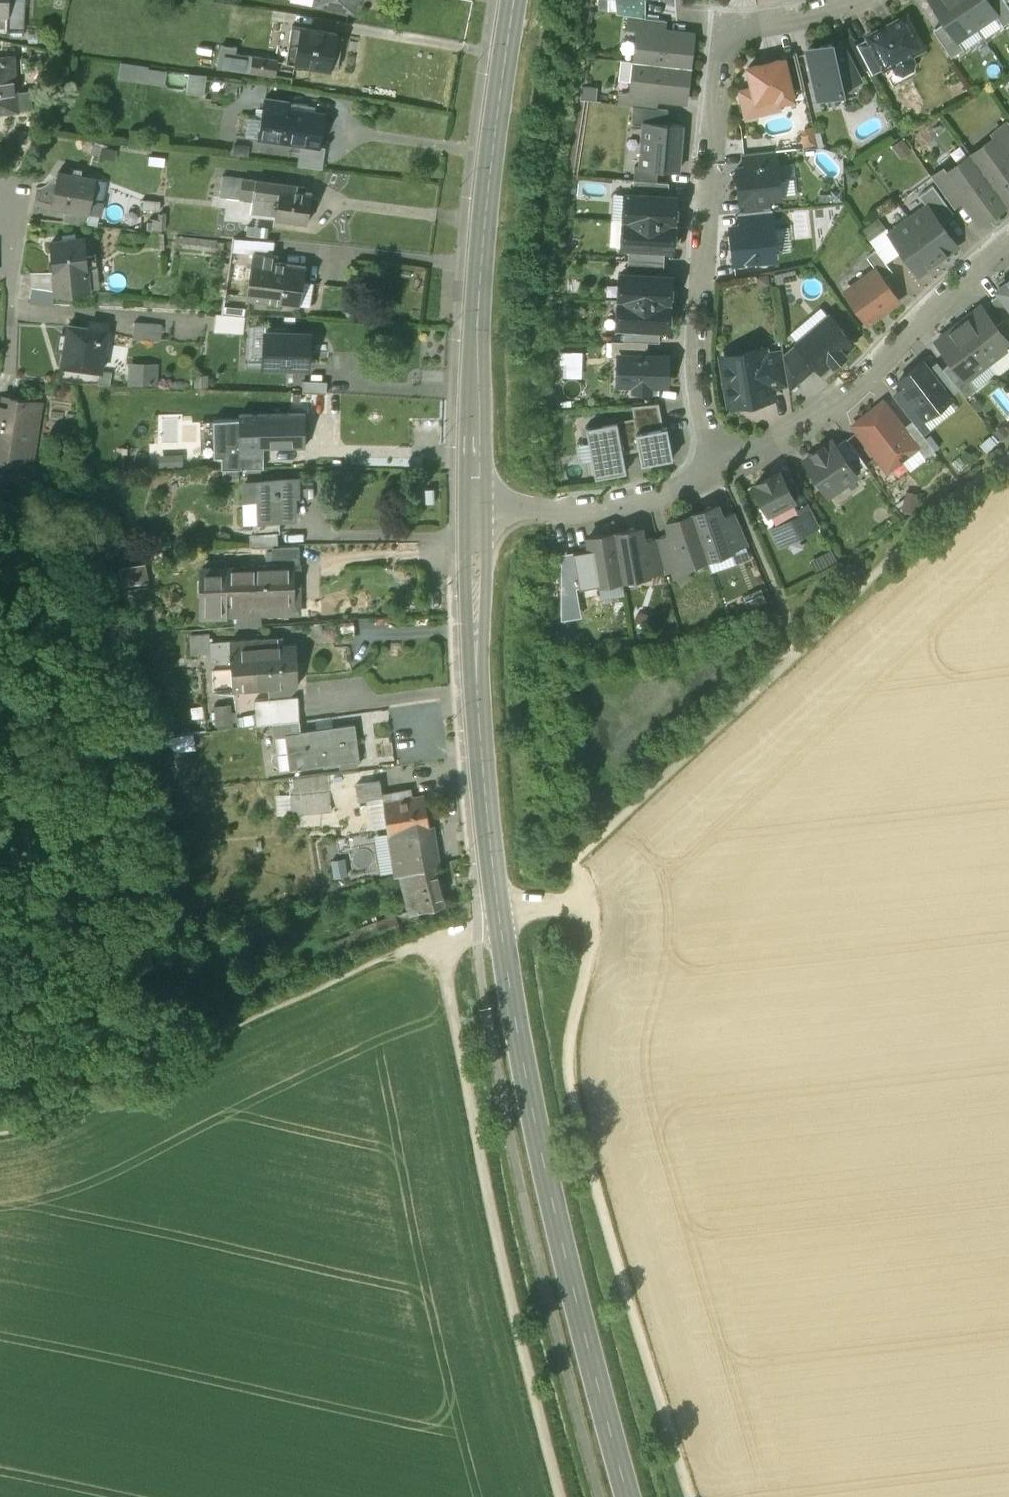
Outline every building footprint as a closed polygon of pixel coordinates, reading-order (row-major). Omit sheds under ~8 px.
[(8,8),(8,7),(8,0),(0,0),(0,8),(8,8)] [(314,4),(348,10),(354,5),(355,0),(315,0),(314,4)] [(616,12),(629,14),(645,16),(645,0),(615,0),(616,12)] [(959,0),(931,0),(945,20),(957,39),(958,38),(976,26),(959,0)] [(976,26),(995,13),(996,13),(987,0),(959,0),(976,26)] [(996,13),(995,13),(1003,25),(1008,21),(1008,6),(1005,0),(987,0),(996,13)] [(24,8),(8,7),(8,8),(7,22),(23,22),(24,8)] [(645,16),(629,14),(627,28),(637,29),(637,28),(663,31),(665,19),(645,17),(645,16)] [(906,15),(867,35),(868,37),(883,67),(892,62),(909,54),(923,47),(906,15)] [(957,39),(945,20),(933,28),(951,56),(963,47),(958,38),(957,39)] [(300,27),(296,47),(307,49),(305,63),(333,68),(339,34),(300,27)] [(663,31),(637,28),(637,29),(634,60),(689,66),(693,34),(663,31)] [(856,43),(851,34),(839,40),(840,43),(841,43),(855,70),(866,65),(856,43)] [(883,67),(868,37),(856,43),(866,65),(871,73),(883,67)] [(831,41),(808,47),(819,95),(842,90),(832,45),(831,41)] [(241,46),(224,43),(221,63),(282,74),(285,60),(240,53),(241,46)] [(855,70),(841,43),(840,43),(832,45),(842,88),(859,79),(858,76),(858,75),(855,70)] [(13,103),(12,97),(11,84),(15,84),(12,49),(0,50),(0,103),(13,103)] [(796,51),(781,54),(782,58),(783,58),(790,89),(804,86),(796,51)] [(909,54),(892,62),(896,70),(902,72),(911,67),(913,61),(909,54)] [(782,58),(769,61),(770,63),(762,65),(762,63),(747,66),(752,86),(755,99),(776,95),(777,100),(779,100),(792,97),(790,89),(783,58),(782,58)] [(689,66),(634,60),(630,91),(630,92),(656,95),(686,98),(689,66)] [(150,62),(150,75),(167,76),(167,63),(150,62)] [(30,82),(15,84),(11,84),(12,97),(32,95),(30,82)] [(776,95),(755,99),(752,86),(738,89),(745,116),(780,108),(779,100),(777,100),(776,95)] [(656,95),(630,92),(630,91),(620,90),(619,102),(632,104),(655,107),(656,95)] [(325,112),(287,105),(288,99),(265,95),(259,135),(301,142),(319,145),(325,112)] [(655,107),(632,104),(631,125),(643,126),(644,120),(667,122),(668,108),(655,107)] [(667,122),(644,120),(643,126),(640,164),(640,166),(657,168),(677,170),(681,123),(667,122)] [(1008,120),(992,131),(995,135),(996,135),(1008,152),(1008,122),(1008,121),(1008,120)] [(996,135),(995,135),(970,153),(1006,203),(1008,200),(1008,152),(996,135)] [(319,145),(301,142),(298,163),(321,166),(325,146),(319,145)] [(775,150),(743,153),(744,166),(776,163),(775,150)] [(945,171),(944,172),(962,198),(980,221),(1006,203),(970,153),(945,171)] [(776,163),(744,166),(736,166),(740,199),(744,199),(767,197),(779,195),(776,163)] [(95,172),(58,164),(51,198),(65,201),(88,205),(99,208),(102,194),(91,192),(95,172)] [(657,168),(640,166),(640,164),(634,164),(633,178),(656,180),(657,168)] [(962,198),(944,172),(945,171),(942,168),(931,175),(953,205),(962,198)] [(253,194),(255,177),(234,174),(233,182),(225,180),(223,193),(255,198),(255,194),(253,194)] [(304,185),(255,177),(253,194),(255,194),(278,198),(276,212),(276,215),(307,220),(311,190),(303,189),(304,185)] [(656,180),(633,178),(632,193),(667,195),(668,181),(656,180)] [(953,212),(932,184),(919,194),(927,205),(927,204),(940,222),(953,212)] [(632,193),(624,192),(623,218),(623,219),(674,222),(675,196),(667,195),(632,193)] [(160,195),(142,194),(141,210),(148,210),(149,202),(159,203),(160,195)] [(278,198),(255,194),(255,198),(253,208),(276,212),(278,198)] [(767,197),(744,199),(745,211),(768,208),(767,197)] [(88,205),(65,201),(62,215),(86,217),(88,205)] [(940,222),(927,204),(927,205),(908,218),(938,258),(956,244),(940,222)] [(745,211),(738,212),(740,225),(771,222),(770,208),(768,208),(745,211)] [(623,218),(611,217),(609,244),(621,245),(623,219),(623,218)] [(938,258),(908,218),(887,233),(900,250),(917,273),(938,258)] [(674,222),(623,219),(621,245),(664,247),(672,248),(674,222)] [(740,225),(730,226),(733,261),(775,256),(771,222),(740,225)] [(876,248),(885,261),(900,250),(887,233),(883,227),(868,238),(876,248)] [(84,231),(51,234),(53,265),(87,262),(84,231)] [(232,234),(230,246),(252,250),(279,254),(281,239),(232,234)] [(664,247),(629,245),(628,259),(663,261),(664,247)] [(224,291),(245,294),(252,250),(230,246),(224,291)] [(885,261),(876,248),(866,255),(875,268),(882,278),(892,271),(885,261)] [(279,254),(252,250),(245,294),(300,303),(303,278),(305,264),(278,260),(279,254)] [(663,261),(628,259),(627,273),(663,275),(663,261)] [(87,262),(53,265),(53,268),(55,286),(58,286),(89,284),(87,262)] [(59,298),(58,286),(55,286),(53,268),(32,270),(34,294),(51,298),(59,298)] [(875,268),(845,290),(867,320),(897,298),(882,278),(875,268)] [(627,273),(619,272),(618,298),(669,302),(671,275),(663,275),(627,273)] [(314,280),(303,278),(300,303),(310,304),(314,280)] [(997,288),(1000,291),(1008,303),(1008,279),(997,288)] [(1000,291),(991,298),(1005,317),(1008,314),(1008,303),(1000,291)] [(669,302),(618,298),(616,324),(624,325),(659,327),(667,327),(669,302)] [(981,305),(958,322),(988,360),(1006,346),(1008,344),(1008,342),(995,324),(981,305)] [(214,330),(243,332),(245,314),(216,311),(214,330)] [(829,314),(796,341),(816,365),(820,369),(829,360),(832,363),(845,352),(843,349),(852,341),(829,314)] [(1005,317),(995,324),(1008,342),(1008,323),(1005,317)] [(108,327),(67,319),(60,360),(100,367),(108,327)] [(161,321),(133,319),(132,334),(159,336),(161,321)] [(958,322),(936,339),(952,360),(965,377),(968,376),(988,360),(958,322)] [(659,327),(624,325),(623,340),(648,341),(659,341),(659,327)] [(264,326),(262,367),(309,369),(311,329),(264,326)] [(647,355),(648,341),(611,340),(610,355),(647,355)] [(796,341),(782,353),(787,382),(788,389),(816,365),(796,341)] [(745,351),(741,355),(727,358),(723,363),(730,403),(743,401),(744,403),(748,406),(756,405),(759,401),(758,399),(772,396),(770,385),(765,352),(764,347),(745,351)] [(782,349),(765,352),(770,385),(787,382),(782,353),(782,349)] [(667,357),(619,355),(617,382),(634,383),(634,389),(650,389),(650,384),(666,384),(667,357)] [(158,360),(129,359),(128,381),(157,382),(158,360)] [(950,397),(922,360),(898,378),(904,386),(925,414),(926,415),(950,397)] [(965,377),(952,360),(942,367),(964,396),(976,387),(968,376),(965,377)] [(110,381),(112,369),(100,367),(98,381),(110,381)] [(208,373),(193,372),(192,385),(208,386),(208,373)] [(327,381),(303,381),(302,393),(327,394),(327,381)] [(925,414),(904,386),(893,395),(912,420),(914,422),(925,414)] [(0,403),(0,454),(7,455),(8,451),(30,454),(38,399),(12,395),(10,404),(0,403)] [(882,401),(852,424),(885,466),(886,465),(887,465),(892,466),(899,460),(899,456),(900,455),(915,443),(903,427),(882,401)] [(658,402),(631,404),(633,416),(634,416),(637,431),(663,426),(658,402)] [(213,419),(213,453),(214,455),(220,455),(221,467),(222,467),(260,467),(263,467),(263,446),(304,446),(304,414),(239,414),(239,419),(213,419)] [(633,416),(585,425),(594,476),(626,470),(621,446),(637,443),(635,431),(637,431),(634,416),(633,416)] [(914,422),(912,420),(903,427),(915,443),(924,456),(934,448),(914,422)] [(637,431),(635,431),(637,443),(641,463),(672,457),(667,426),(663,426),(637,431)] [(847,437),(835,444),(855,473),(867,465),(847,437)] [(835,444),(832,440),(823,445),(822,444),(811,452),(812,453),(804,459),(827,493),(855,474),(855,473),(835,444)] [(241,478),(260,478),(260,467),(222,467),(222,479),(241,478)] [(779,471),(754,484),(767,511),(770,510),(792,498),(793,498),(779,471)] [(260,478),(241,478),(242,498),(256,499),(257,521),(278,520),(296,519),(296,497),(299,497),(299,476),(260,478)] [(796,507),(792,498),(770,510),(776,523),(796,513),(799,511),(796,507)] [(818,523),(807,501),(796,507),(799,511),(796,513),(805,530),(818,523)] [(711,504),(705,506),(705,508),(691,513),(706,557),(732,549),(721,515),(717,504),(712,506),(711,504)] [(748,543),(734,510),(721,515),(732,549),(748,543)] [(691,513),(678,517),(676,516),(671,518),(670,520),(666,521),(669,532),(680,566),(706,557),(691,513)] [(776,523),(771,526),(780,543),(805,530),(796,513),(776,523)] [(277,531),(279,531),(278,520),(257,521),(254,521),(255,531),(277,531)] [(640,528),(636,528),(634,527),(629,528),(628,530),(614,532),(621,578),(648,574),(642,539),(640,528)] [(275,544),(278,544),(277,531),(255,531),(251,531),(251,545),(275,544)] [(614,532),(600,535),(598,533),(592,534),(592,536),(587,537),(589,548),(595,583),(621,578),(614,532)] [(669,532),(656,536),(665,571),(680,566),(669,532)] [(656,536),(642,539),(648,574),(665,571),(656,536)] [(133,537),(118,537),(119,548),(134,547),(133,537)] [(278,544),(275,544),(275,564),(298,564),(298,544),(278,544)] [(589,548),(573,551),(579,586),(595,583),(589,548)] [(715,566),(736,559),(733,550),(712,557),(715,566)] [(146,559),(119,564),(122,581),(148,577),(146,559)] [(225,564),(201,564),(202,611),(225,612),(225,564)] [(275,564),(225,564),(225,612),(234,611),(260,610),(281,609),(281,600),(293,599),(293,596),(298,595),(298,564),(275,564)] [(260,610),(234,611),(234,623),(260,622),(260,610)] [(277,635),(266,636),(267,642),(256,643),(256,651),(257,663),(296,661),(295,641),(278,642),(277,635)] [(213,639),(214,653),(230,652),(256,651),(256,643),(267,642),(266,636),(213,639)] [(256,651),(230,652),(231,664),(257,663),(256,651)] [(214,665),(231,664),(230,652),(214,653),(214,665)] [(296,661),(257,663),(257,674),(258,683),(268,682),(269,690),(280,689),(279,682),(297,681),(296,661)] [(257,663),(231,664),(231,675),(237,675),(238,681),(244,680),(244,675),(257,674),(257,663)] [(223,675),(224,685),(258,683),(257,674),(244,675),(244,680),(238,681),(237,675),(231,675),(231,664),(214,665),(215,675),(223,675)] [(224,685),(223,675),(215,675),(214,675),(215,686),(224,686),(224,685)] [(273,692),(274,703),(299,700),(298,689),(273,692)] [(253,695),(255,705),(274,703),(273,692),(253,695)] [(274,703),(255,705),(256,721),(264,720),(301,716),(299,700),(274,703)] [(285,730),(302,728),(301,716),(264,720),(265,734),(285,732),(285,730)] [(302,728),(285,730),(285,732),(289,765),(336,760),(358,757),(354,721),(302,728)] [(196,728),(172,731),(174,748),(198,745),(196,728)] [(391,755),(367,758),(368,768),(392,765),(391,755)] [(327,773),(290,777),(294,815),(332,811),(327,773)] [(380,779),(355,783),(358,799),(382,795),(382,791),(380,779)] [(406,787),(382,791),(382,795),(383,800),(407,796),(406,787)] [(407,796),(383,800),(395,876),(398,875),(436,864),(424,793),(407,796)] [(436,864),(398,875),(409,915),(410,918),(430,912),(446,908),(436,864)] [(410,918),(409,915),(353,940),(362,958),(429,928),(429,925),(434,922),(430,912),(410,918)]
